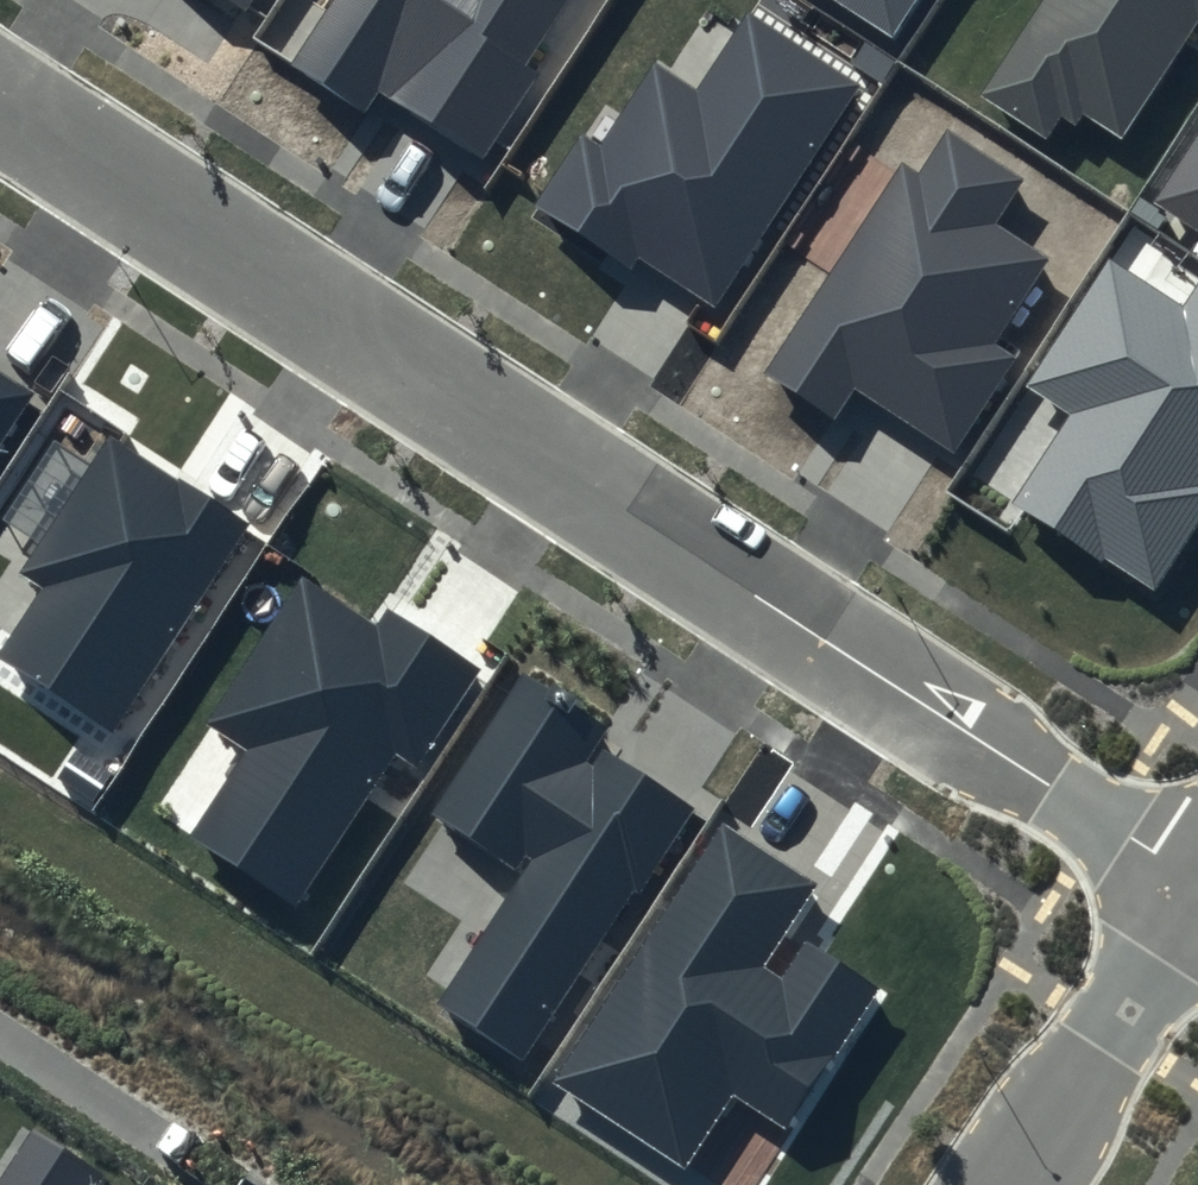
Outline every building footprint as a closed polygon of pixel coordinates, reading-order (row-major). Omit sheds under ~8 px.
[(295,63),(362,107),(378,83),(484,153),(536,73),(525,66),(568,0),(337,0),(295,63)] [(894,35),(917,0),(841,0),(894,35)] [(985,94),(1049,136),(1062,116),(1078,126),(1086,114),(1125,139),(1197,28),(1197,0),(1047,0),(985,94)] [(861,85),(746,11),(697,87),(658,61),(601,150),(581,137),(536,207),(631,268),(638,256),(718,307),(861,85)] [(1025,179),(947,128),(917,173),(902,164),(766,373),(832,417),(852,387),(954,454),(1016,360),(992,345),(1050,257),(997,223),(1025,179)] [(1153,202),(1197,231),(1197,135),(1153,202)] [(1197,519),(1197,286),(1185,306),(1109,257),(1026,385),(1069,413),(1011,503),(1150,593),(1197,519)] [(33,392),(0,370),(0,442),(33,392)] [(108,434),(18,571),(42,586),(0,650),(0,659),(111,731),(247,524),(108,434)] [(373,628),(300,581),(207,724),(244,748),(188,834),(297,904),(395,753),(416,766),(479,669),(385,609),(373,628)] [(604,727),(523,674),(433,811),(521,868),(433,1003),(525,1063),(695,805),(596,741),(604,727)] [(816,882),(721,821),(552,1080),(684,1165),(731,1092),(788,1129),(880,987),(806,940),(781,977),(762,965),(816,882)] [(32,1129),(0,1179),(0,1184),(97,1184),(103,1175),(32,1129)]
